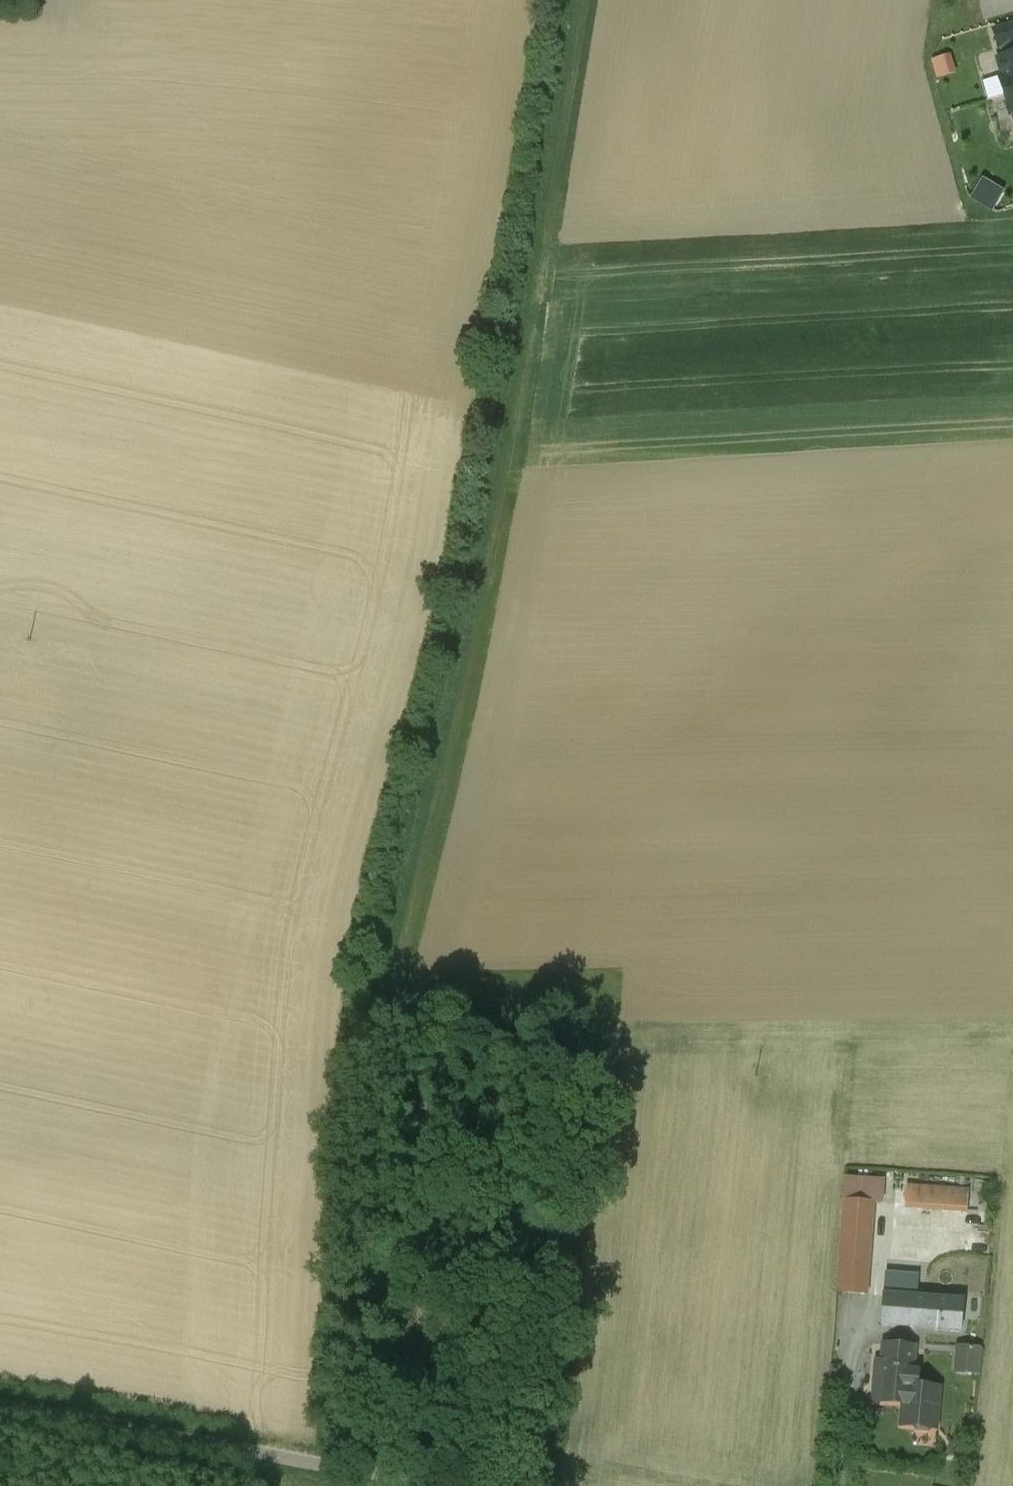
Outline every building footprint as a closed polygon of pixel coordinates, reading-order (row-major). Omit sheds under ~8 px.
[(994,32),(1000,49),(1002,49),(1012,45),(1012,26),(994,32)] [(1005,60),(1012,57),(1012,45),(1002,49),(1005,60)] [(1005,60),(999,62),(1003,78),(1000,79),(1011,115),(1012,115),(1012,57),(1005,60)] [(1001,194),(982,183),(974,197),(993,208),(1001,194)] [(846,1185),(845,1202),(874,1204),(882,1205),(883,1188),(846,1185)] [(968,1191),(907,1188),(906,1209),(967,1212),(968,1191)] [(874,1204),(845,1202),(838,1293),(867,1295),(874,1204)] [(964,1279),(886,1274),(884,1295),(963,1301),(964,1279)] [(884,1295),(882,1324),(930,1328),(929,1345),(958,1347),(959,1347),(963,1301),(884,1295)] [(915,1347),(884,1345),(882,1362),(876,1361),(873,1401),(904,1403),(910,1404),(911,1387),(915,1387),(915,1386),(917,1371),(913,1371),(915,1347)] [(978,1349),(959,1347),(958,1347),(956,1372),(976,1374),(978,1349)] [(939,1388),(915,1386),(915,1387),(911,1387),(910,1404),(904,1403),(902,1425),(914,1426),(917,1429),(928,1430),(931,1428),(936,1428),(939,1388)]
